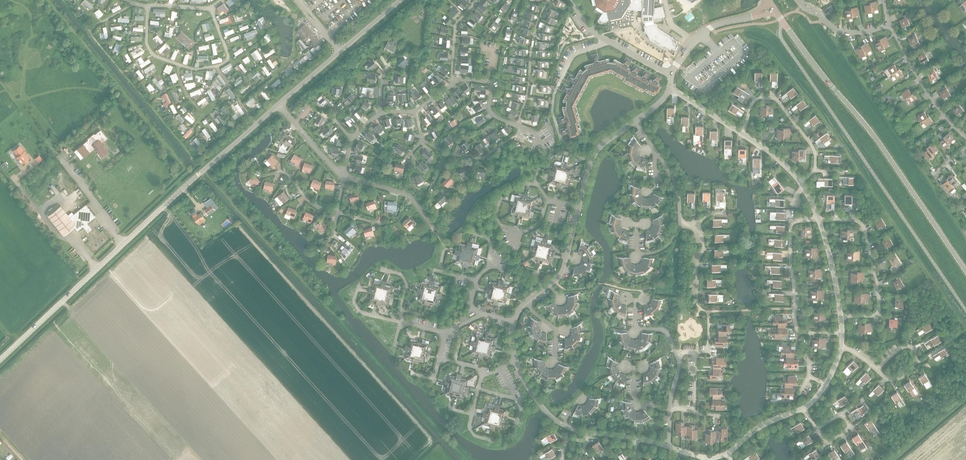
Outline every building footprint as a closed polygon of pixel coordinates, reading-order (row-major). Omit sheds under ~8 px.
[(461,8),(463,10),(467,4),(462,0),(459,5),(462,7),(461,8)] [(593,5),(596,4),(596,5),(597,6),(595,9),(602,13),(604,11),(605,11),(606,11),(615,9),(621,0),(592,0),(593,5)] [(626,9),(631,2),(630,0),(621,0),(615,9),(606,11),(605,11),(604,11),(602,13),(599,19),(603,21),(608,20),(621,17),(626,9)] [(642,10),(642,0),(630,0),(631,2),(626,9),(634,10),(634,11),(635,11),(637,11),(637,10),(642,10)] [(642,10),(641,16),(643,22),(655,20),(654,18),(665,16),(662,6),(654,8),(654,0),(642,0),(642,10)] [(502,10),(505,12),(510,6),(505,3),(499,10),(501,12),(502,10)] [(480,11),(482,13),(486,9),(480,4),(475,9),(479,12),(480,11)] [(454,19),(461,13),(455,8),(451,12),(450,10),(448,13),(454,19)] [(547,14),(554,17),(556,12),(547,8),(547,9),(549,10),(547,14)] [(476,19),(478,20),(481,16),(475,11),(471,17),(475,20),(476,19)] [(513,19),(516,20),(518,13),(513,11),(510,20),(512,21),(513,19)] [(544,14),(543,16),(545,17),(547,18),(546,21),(553,24),(555,19),(546,15),(544,14)] [(905,25),(906,27),(910,25),(906,15),(904,16),(904,18),(899,20),(902,26),(905,25)] [(448,25),(452,21),(447,17),(445,20),(444,19),(442,20),(448,25)] [(495,21),(490,27),(495,30),(499,24),(497,23),(501,19),(498,17),(496,19),(495,21)] [(466,25),(470,28),(475,22),(470,18),(466,25)] [(540,23),(539,26),(543,27),(542,29),(549,32),(551,27),(542,24),(540,23)] [(671,53),(674,54),(674,52),(675,49),(677,45),(676,44),(676,40),(658,28),(656,24),(655,23),(649,24),(643,26),(644,28),(650,39),(671,53)] [(297,31),(311,47),(318,40),(305,24),(301,27),(301,28),(297,31)] [(181,31),(175,37),(184,45),(188,49),(194,43),(189,39),(181,31)] [(914,43),(915,45),(920,43),(915,34),(912,35),(913,36),(908,39),(911,45),(914,43)] [(462,37),(462,45),(463,45),(463,46),(467,47),(467,45),(467,44),(470,44),(470,38),(462,37)] [(880,39),(884,48),(887,47),(886,46),(889,44),(886,37),(880,39)] [(440,38),(439,44),(440,44),(440,47),(449,48),(450,39),(442,38),(440,38)] [(878,51),(884,48),(880,39),(877,41),(878,42),(875,44),(878,51)] [(389,50),(392,52),(396,44),(388,40),(385,47),(390,49),(389,50)] [(861,46),(865,55),(868,54),(867,52),(870,51),(867,43),(861,46)] [(461,46),(460,54),(460,55),(463,56),(463,54),(465,54),(465,53),(468,53),(468,47),(461,46)] [(859,58),(865,55),(861,46),(859,47),(859,49),(856,50),(859,58)] [(442,61),(447,61),(448,54),(443,54),(443,52),(440,51),(439,60),(442,60),(442,61)] [(923,61),(925,63),(929,60),(924,51),(921,52),(922,54),(918,56),(921,62),(923,61)] [(403,56),(396,62),(401,68),(405,64),(406,65),(409,63),(404,58),(406,57),(404,55),(403,56)] [(610,70),(611,62),(608,62),(609,59),(607,58),(606,59),(606,60),(602,61),(605,71),(610,70)] [(615,72),(620,63),(616,61),(616,60),(615,59),(614,59),(613,62),(611,62),(610,70),(615,72)] [(373,68),(374,69),(377,66),(373,60),(367,65),(371,70),(373,68)] [(600,73),(605,71),(602,61),(597,63),(600,73)] [(461,65),(460,72),(465,73),(465,72),(468,72),(468,66),(467,66),(467,63),(461,63),(461,65)] [(594,75),(600,73),(597,63),(591,64),(594,75)] [(620,75),(625,66),(620,63),(615,72),(620,75)] [(589,76),(594,75),(591,64),(587,66),(587,64),(586,65),(584,66),(586,69),(584,70),(589,76)] [(891,74),(899,69),(898,67),(896,68),(894,64),(888,69),(891,74)] [(629,70),(630,69),(625,66),(620,75),(624,78),(625,78),(629,70)] [(439,75),(443,78),(447,72),(441,67),(437,72),(440,74),(439,75)] [(933,78),(935,80),(939,78),(933,68),(931,70),(932,71),(927,74),(931,80),(933,78)] [(589,76),(584,70),(583,72),(580,69),(579,70),(578,71),(580,72),(577,76),(587,81),(589,76)] [(899,69),(891,74),(893,76),(894,75),(896,79),(903,74),(899,69)] [(634,73),(629,70),(625,78),(624,78),(623,79),(629,82),(634,73)] [(369,83),(374,83),(375,74),(368,73),(368,75),(367,81),(369,81),(369,83)] [(634,85),(639,76),(634,73),(629,82),(634,85)] [(434,76),(429,79),(431,81),(430,82),(433,86),(439,81),(434,76)] [(584,86),(587,81),(577,76),(575,81),(584,86)] [(639,88),(644,78),(639,76),(634,85),(639,88)] [(649,81),(644,78),(639,88),(644,90),(645,89),(649,81)] [(650,91),(655,82),(649,79),(649,81),(645,89),(650,91)] [(581,91),(584,86),(575,81),(572,86),(581,91)] [(655,82),(650,91),(655,94),(660,85),(655,82)] [(428,83),(420,89),(424,94),(430,90),(430,89),(431,88),(428,83)] [(468,91),(469,92),(471,91),(466,85),(461,88),(465,93),(468,91)] [(482,98),(484,98),(485,88),(481,88),(481,86),(475,85),(474,91),(479,92),(479,96),(482,96),(482,98)] [(579,96),(581,91),(572,86),(569,91),(579,96)] [(737,86),(733,92),(739,96),(737,100),(742,103),(746,96),(748,97),(749,94),(737,86)] [(946,96),(947,98),(951,95),(945,86),(943,88),(944,89),(940,93),(943,98),(946,96)] [(366,96),(373,97),(373,95),(372,95),(374,88),(366,87),(365,94),(366,94),(366,96)] [(791,99),(792,97),(797,93),(793,87),(781,97),(783,99),(788,95),(791,99)] [(452,93),(457,99),(462,96),(460,93),(461,93),(458,89),(452,93)] [(905,99),(913,93),(912,91),(910,92),(908,89),(901,93),(905,99)] [(411,97),(414,101),(420,96),(415,90),(410,94),(412,96),(411,97)] [(576,100),(579,96),(569,91),(567,95),(576,100)] [(913,93),(905,99),(906,101),(908,100),(910,103),(917,98),(913,93)] [(347,100),(350,103),(354,98),(350,94),(345,99),(346,101),(347,100)] [(573,105),(576,100),(567,95),(565,100),(563,99),(563,100),(563,102),(566,102),(566,104),(573,105)] [(321,96),(318,100),(319,101),(324,107),(328,103),(323,97),(323,98),(321,96)] [(449,104),(450,106),(455,102),(451,96),(445,101),(448,105),(449,104)] [(798,107),(800,111),(807,105),(802,99),(791,109),(793,111),(798,107)] [(437,104),(440,109),(445,106),(443,103),(444,102),(442,100),(437,104)] [(368,102),(367,103),(364,101),(361,106),(366,109),(370,103),(368,102)] [(473,101),(468,104),(471,108),(474,113),(476,112),(478,110),(479,111),(483,108),(478,101),(473,101)] [(959,112),(961,114),(964,111),(957,103),(955,104),(956,106),(952,109),(957,114),(959,112)] [(575,111),(573,105),(566,104),(566,107),(562,106),(562,108),(562,109),(564,109),(565,114),(575,111)] [(742,114),(744,111),(732,104),(728,110),(735,114),(737,111),(742,114)] [(431,113),(433,115),(438,111),(433,105),(428,110),(431,114),(431,113)] [(352,115),(356,120),(362,115),(358,110),(352,115)] [(508,117),(513,119),(516,112),(511,110),(508,117)] [(567,119),(577,116),(575,111),(565,114),(567,119)] [(921,121),(929,116),(928,114),(926,115),(924,112),(918,116),(921,121)] [(315,122),(320,125),(324,118),(318,115),(315,119),(316,120),(315,122)] [(480,123),(481,124),(485,121),(481,115),(475,119),(478,125),(480,123)] [(810,123),(813,126),(820,121),(815,115),(804,124),(806,126),(810,123)] [(422,120),(425,125),(432,121),(428,116),(422,120)] [(576,122),(578,121),(577,116),(567,119),(568,124),(576,122)] [(929,116),(921,121),(923,124),(922,124),(924,127),(933,121),(929,116)] [(350,118),(344,123),(348,128),(354,122),(355,121),(351,117),(350,118)] [(404,120),(402,120),(403,127),(405,127),(411,126),(411,123),(412,123),(411,118),(404,120)] [(578,127),(576,122),(568,124),(566,124),(568,130),(578,127)] [(376,132),(378,134),(382,130),(378,124),(372,129),(375,133),(376,132)] [(499,131),(503,136),(509,131),(505,126),(499,131)] [(693,141),(703,141),(703,126),(695,126),(695,135),(693,135),(693,141)] [(328,135),(328,136),(332,132),(327,127),(322,132),(326,137),(328,135)] [(578,127),(568,130),(570,136),(580,133),(578,127)] [(101,143),(107,138),(100,130),(95,134),(94,134),(87,139),(88,140),(74,151),(81,159),(95,148),(101,156),(108,151),(101,143)] [(436,130),(429,133),(432,139),(439,135),(436,130)] [(364,137),(370,142),(374,137),(372,135),(369,131),(364,137)] [(493,138),(495,140),(500,137),(495,131),(489,135),(492,139),(493,138)] [(284,152),(288,154),(290,151),(289,151),(294,142),(292,141),(294,138),(285,132),(279,141),(283,144),(281,146),(286,149),(284,152)] [(817,140),(815,141),(815,142),(816,143),(817,144),(821,140),(824,143),(826,146),(830,143),(828,140),(831,138),(826,132),(817,140)] [(944,137),(950,144),(952,143),(951,141),(954,139),(949,133),(944,137)] [(335,134),(330,138),(334,142),(333,144),(341,145),(342,143),(340,142),(340,139),(338,139),(338,137),(335,134)] [(443,139),(447,145),(452,141),(450,139),(451,138),(448,135),(443,139)] [(481,141),(484,146),(490,141),(487,136),(481,141)] [(945,148),(950,144),(944,137),(942,138),(943,140),(940,142),(945,148)] [(629,144),(638,148),(640,146),(635,138),(629,144)] [(355,149),(360,151),(364,144),(358,142),(355,149)] [(459,146),(463,151),(469,147),(466,142),(459,146)] [(927,147),(933,155),(935,154),(934,152),(937,150),(932,143),(927,147)] [(473,148),(478,154),(483,151),(481,148),(482,148),(479,144),(473,148)] [(637,152),(638,148),(629,144),(627,153),(637,152)] [(396,152),(400,155),(404,149),(398,145),(394,149),(397,151),(396,152)] [(17,156),(16,157),(21,164),(29,157),(20,146),(14,151),(17,156)] [(928,159),(933,155),(927,147),(925,149),(926,151),(923,153),(928,159)] [(421,155),(427,160),(431,155),(429,153),(430,152),(426,149),(421,155)] [(630,161),(638,155),(637,152),(627,153),(630,161)] [(294,165),(297,167),(302,159),(294,154),(290,161),(295,164),(294,165)] [(269,165),(274,170),(275,168),(273,166),(278,162),(272,155),(267,160),(270,164),(269,165)] [(637,167),(641,158),(638,155),(630,161),(637,167)] [(641,158),(637,167),(646,168),(645,158),(641,158)] [(422,162),(416,167),(420,170),(421,169),(422,171),(427,167),(428,166),(425,163),(424,164),(422,162)] [(561,175),(564,163),(562,162),(561,165),(557,164),(555,165),(561,175)] [(307,173),(310,174),(313,166),(304,163),(302,170),(307,171),(307,173)] [(561,175),(571,169),(570,167),(566,166),(566,163),(564,163),(561,175)] [(353,171),(360,173),(362,167),(359,167),(360,165),(355,164),(353,171)] [(399,174),(402,174),(404,166),(395,164),(394,171),(399,172),(399,174)] [(549,172),(561,175),(555,165),(553,166),(552,170),(549,169),(549,172)] [(466,177),(469,176),(465,167),(457,171),(460,178),(465,176),(466,177)] [(481,178),(484,178),(485,170),(477,168),(475,175),(481,176),(481,178)] [(561,175),(573,178),(574,176),(571,175),(572,171),(571,169),(561,175)] [(551,181),(561,175),(549,172),(548,174),(551,175),(550,179),(551,181)] [(947,178),(953,186),(955,185),(954,183),(957,181),(952,174),(947,178)] [(251,186),(253,188),(260,182),(253,175),(248,181),(252,185),(251,186)] [(418,175),(412,178),(414,183),(415,182),(416,185),(421,182),(423,181),(421,177),(419,178),(418,175)] [(555,186),(558,187),(561,175),(551,181),(552,182),(556,183),(555,186)] [(565,186),(567,185),(561,175),(558,187),(560,188),(561,185),(565,186)] [(573,180),(573,178),(561,175),(567,185),(569,184),(570,180),(573,180)] [(451,184),(452,185),(455,182),(448,176),(442,183),(447,188),(451,184)] [(768,181),(777,193),(783,188),(774,177),(768,181)] [(948,190),(953,186),(947,178),(945,180),(946,181),(943,184),(948,190)] [(315,189),(318,191),(321,182),(313,179),(310,186),(315,188),(315,189)] [(268,192),(271,192),(274,184),(265,181),(263,189),(268,190),(268,192)] [(330,190),(334,191),(334,182),(325,181),(325,188),(330,189),(330,190)] [(630,194),(640,192),(640,189),(631,185),(630,194)] [(278,203),(280,206),(289,199),(283,192),(277,197),(280,201),(279,202),(278,203)] [(634,202),(641,196),(640,192),(630,194),(634,202)] [(724,192),(716,192),(716,206),(719,206),(724,206),(724,201),(724,192)] [(356,203),(359,202),(358,193),(349,195),(350,202),(356,201),(356,203)] [(435,200),(437,202),(440,205),(445,201),(445,203),(448,200),(442,194),(435,200)] [(522,206),(525,194),(523,194),(522,196),(518,195),(516,196),(522,206)] [(522,206),(532,200),(531,199),(527,198),(528,195),(525,194),(522,206)] [(651,197),(657,204),(662,197),(653,194),(651,197)] [(827,194),(823,194),(823,198),(827,198),(827,203),(827,208),(831,208),(831,209),(834,209),(834,195),(827,195),(827,194)] [(844,202),(841,202),(840,208),(849,208),(849,210),(852,210),(852,195),(845,195),(844,202)] [(510,203),(522,206),(516,196),(514,197),(513,201),(511,201),(510,203)] [(641,207),(644,198),(641,196),(634,202),(641,207)] [(649,208),(657,204),(651,197),(648,198),(649,208)] [(649,208),(648,198),(644,198),(641,207),(649,208)] [(373,210),(376,209),(373,200),(365,204),(367,210),(373,208),(373,210)] [(522,206),(534,209),(535,207),(532,206),(533,202),(532,200),(522,206)] [(387,207),(383,207),(384,211),(387,212),(387,209),(393,210),(392,211),(396,212),(397,203),(388,202),(387,207)] [(512,212),(522,206),(510,203),(509,206),(512,206),(511,210),(512,212)] [(88,225),(87,223),(95,217),(85,205),(70,217),(60,205),(48,216),(63,235),(74,227),(77,231),(83,226),(84,228),(88,225)] [(204,210),(207,215),(215,210),(212,205),(204,210)] [(517,218),(519,218),(522,206),(512,212),(513,214),(517,215),(517,218)] [(526,217),(528,216),(522,206),(519,218),(521,219),(522,216),(526,217)] [(534,212),(534,209),(522,206),(528,216),(530,215),(531,211),(534,212)] [(290,218),(293,219),(297,210),(288,207),(285,214),(291,216),(290,218)] [(194,211),(191,214),(192,216),(197,222),(204,217),(201,212),(197,215),(196,213),(194,211)] [(307,222),(310,224),(314,215),(305,212),(302,219),(308,221),(307,222)] [(610,223),(620,224),(621,220),(613,215),(610,223)] [(653,224),(663,224),(661,216),(652,220),(653,224)] [(880,226),(881,228),(886,225),(880,216),(877,218),(878,219),(874,222),(878,228),(880,226)] [(411,225),(412,226),(414,224),(408,217),(402,223),(407,229),(411,225)] [(318,230),(320,233),(327,227),(322,220),(316,225),(319,229),(318,230)] [(621,227),(620,224),(610,223),(613,232),(621,227)] [(660,233),(663,224),(653,224),(652,228),(660,233)] [(353,233),(354,234),(357,232),(351,225),(344,231),(349,237),(353,233)] [(371,237),(374,236),(372,227),(363,230),(365,237),(370,235),(371,237)] [(619,238),(624,230),(621,227),(613,232),(619,238)] [(654,239),(660,233),(652,228),(650,230),(654,239)] [(624,230),(619,238),(627,240),(627,231),(624,230)] [(646,241),(654,239),(650,230),(646,231),(646,241)] [(888,245),(889,247),(893,244),(887,235),(885,237),(886,238),(881,241),(885,247),(888,245)] [(542,251),(545,239),(543,238),(542,241),(538,240),(536,241),(542,251)] [(542,251),(552,245),(551,243),(547,242),(548,239),(545,239),(542,251)] [(530,248),(542,251),(536,241),(535,242),(534,246),(531,245),(530,248)] [(467,255),(470,242),(468,242),(467,245),(463,244),(461,245),(467,255)] [(467,255),(477,249),(476,247),(472,246),(472,243),(470,242),(467,255)] [(344,243),(339,249),(343,252),(344,254),(348,249),(349,250),(351,248),(348,245),(345,243),(344,244),(344,243)] [(581,254),(588,247),(580,243),(578,253),(581,254)] [(455,251),(467,255),(461,245),(459,246),(458,250),(455,249),(455,251)] [(542,251),(554,254),(555,251),(552,251),(553,247),(552,245),(542,251)] [(583,257),(593,255),(588,247),(581,254),(583,257)] [(532,257),(542,251),(530,248),(529,250),(532,251),(531,255),(532,257)] [(467,255),(479,258),(480,255),(477,254),(478,250),(477,249),(467,255)] [(457,260),(467,255),(455,251),(454,254),(457,255),(456,259),(457,260)] [(537,262),(539,263),(542,251),(532,257),(533,258),(537,259),(537,262)] [(546,261),(548,260),(542,251),(539,263),(541,263),(542,260),(546,261)] [(554,256),(554,254),(542,251),(548,260),(550,259),(551,255),(554,256)] [(895,264),(897,266),(901,263),(895,254),(893,256),(894,257),(889,260),(893,266),(895,264)] [(332,264),(335,265),(336,256),(327,255),(327,262),(332,263),(332,264)] [(461,266),(464,267),(467,255),(457,260),(458,262),(462,263),(461,266)] [(471,265),(473,264),(467,255),(464,267),(466,267),(467,264),(471,265)] [(478,260),(479,258),(467,255),(473,264),(475,263),(476,259),(478,260)] [(583,261),(593,263),(593,255),(583,257),(583,261)] [(621,266),(630,261),(629,258),(619,257),(621,266)] [(642,262),(650,267),(653,258),(643,258),(642,262)] [(588,271),(593,263),(583,261),(581,264),(588,271)] [(628,272),(632,264),(630,261),(621,266),(628,272)] [(644,273),(650,267),(642,262),(639,264),(644,273)] [(581,275),(588,271),(581,264),(578,266),(581,275)] [(636,275),(636,265),(632,264),(628,272),(636,275)] [(636,275),(644,273),(639,264),(636,265),(636,275)] [(572,276),(581,275),(578,266),(575,266),(572,276)] [(899,286),(900,288),(904,285),(898,277),(896,278),(897,280),(893,283),(896,288),(899,286)] [(381,293),(384,281),(382,280),(381,283),(377,282),(375,283),(381,293)] [(429,293),(432,281),(430,280),(429,283),(425,282),(423,283),(429,293)] [(498,293),(501,281),(499,280),(498,283),(494,282),(492,283),(498,293)] [(381,293),(391,287),(390,285),(386,284),(386,282),(384,281),(381,293)] [(417,287),(417,290),(429,293),(423,283),(422,281),(420,282),(421,284),(420,288),(417,287)] [(429,293),(439,287),(438,285),(434,284),(435,281),(432,281),(429,293)] [(498,293),(508,287),(507,285),(503,284),(504,281),(501,281),(498,293)] [(369,290),(381,293),(375,283),(373,284),(372,288),(369,288),(369,290)] [(486,290),(498,293),(492,283),(490,284),(489,288),(487,287),(486,290)] [(381,293),(393,296),(394,294),(391,293),(392,289),(391,287),(381,293)] [(429,293),(441,296),(442,293),(439,293),(440,289),(439,287),(429,293)] [(498,293),(510,296),(511,293),(508,293),(509,289),(508,287),(498,293)] [(371,299),(381,293),(369,290),(368,292),(371,293),(370,297),(371,299)] [(419,299),(429,293),(417,290),(416,292),(419,293),(418,297),(419,299)] [(488,299),(498,293),(486,290),(485,292),(488,293),(487,297),(488,299)] [(609,298),(619,299),(620,295),(612,290),(609,298)] [(375,305),(378,305),(381,293),(371,299),(372,301),(376,302),(375,305)] [(385,304),(387,303),(381,293),(378,305),(380,306),(381,303),(385,304)] [(392,299),(393,296),(381,293),(387,303),(389,302),(390,298),(392,299)] [(423,304),(426,305),(429,293),(419,299),(420,300),(424,301),(423,304)] [(433,304),(435,303),(429,293),(426,305),(428,306),(429,303),(433,304)] [(440,298),(441,296),(429,293),(435,303),(437,302),(438,298),(440,298)] [(493,304),(495,305),(498,293),(488,299),(489,300),(493,301),(493,304)] [(502,304),(504,303),(498,293),(495,305),(498,305),(498,303),(502,304)] [(510,298),(510,296),(498,293),(504,303),(506,301),(507,297),(510,298)] [(568,301),(578,303),(577,294),(568,297),(568,301)] [(620,302),(619,299),(609,298),(611,307),(620,302)] [(898,308),(903,308),(903,298),(900,298),(900,299),(895,299),(895,306),(898,306),(898,308)] [(651,303),(659,308),(662,299),(652,299),(651,303)] [(574,310),(578,303),(568,301),(566,304),(574,310)] [(550,313),(557,305),(554,302),(545,305),(550,313)] [(617,313),(622,305),(620,302),(611,307),(617,313)] [(653,314),(659,308),(651,303),(648,305),(653,314)] [(567,315),(574,310),(566,304),(563,306),(567,315)] [(558,316),(560,307),(557,305),(550,313),(558,316)] [(622,305),(617,313),(626,316),(626,306),(622,305)] [(644,316),(653,314),(648,305),(645,306),(644,316)] [(558,316),(567,315),(563,306),(560,307),(558,316)] [(892,328),(897,328),(897,318),(895,317),(894,319),(893,319),(889,319),(889,326),(892,326),(892,328)] [(529,326),(539,326),(540,323),(531,318),(529,326)] [(923,329),(925,333),(932,328),(928,322),(916,330),(918,332),(923,329)] [(572,332),(582,332),(580,324),(571,328),(572,332)] [(531,334),(540,330),(539,326),(529,326),(531,334)] [(537,341),(542,332),(540,330),(531,334),(537,341)] [(542,332),(537,341),(546,343),(546,333),(542,332)] [(579,340),(582,332),(572,332),(571,336),(579,340)] [(483,346),(486,333),(483,333),(483,336),(479,335),(477,336),(483,346)] [(483,346),(493,340),(492,338),(488,337),(488,334),(486,333),(483,346)] [(620,341),(629,336),(628,333),(618,333),(620,341)] [(641,337),(649,342),(651,333),(642,333),(641,337)] [(931,342),(934,346),(941,341),(937,335),(924,343),(926,345),(931,342)] [(471,342),(483,346),(477,336),(475,337),(474,341),(471,340),(471,342)] [(573,347),(579,340),(571,336),(568,338),(573,347)] [(626,347),(631,339),(629,336),(620,341),(626,347)] [(643,348),(649,342),(641,337),(638,339),(643,348)] [(417,351),(420,339),(418,338),(417,341),(413,340),(411,341),(417,351)] [(565,349),(573,347),(568,338),(565,339),(565,349)] [(417,351),(427,345),(426,343),(422,342),(423,339),(420,339),(417,351)] [(635,350),(635,340),(631,339),(626,347),(635,350)] [(635,350),(643,348),(638,339),(635,340),(635,350)] [(489,347),(495,349),(496,346),(493,345),(494,341),(493,340),(483,346),(489,347)] [(405,348),(417,351),(411,341),(409,342),(408,346),(406,345),(405,348)] [(473,351),(483,346),(471,342),(470,345),(473,346),(472,350),(473,351)] [(417,351),(429,354),(430,351),(427,351),(428,347),(427,345),(417,351)] [(477,357),(480,358),(483,346),(473,351),(474,353),(478,354),(477,357)] [(487,356),(489,355),(483,346),(480,358),(482,358),(483,355),(487,356)] [(494,351),(495,349),(489,347),(483,346),(489,355),(490,354),(491,350),(494,351)] [(939,355),(942,358),(949,354),(945,347),(933,355),(934,358),(939,355)] [(407,357),(417,351),(405,348),(404,350),(407,351),(406,355),(407,357)] [(412,362),(414,363),(417,351),(407,357),(408,358),(412,359),(412,362)] [(421,362),(423,360),(417,351),(414,363),(416,363),(417,361),(421,362)] [(429,356),(429,354),(417,351),(423,360),(425,359),(426,355),(429,356)] [(608,367),(618,367),(619,363),(610,358),(608,367)] [(535,367),(544,365),(544,361),(535,359),(535,367)] [(651,367),(660,368),(658,359),(650,364),(651,367)] [(849,369),(852,372),(858,365),(853,360),(843,371),(845,373),(849,369)] [(556,368),(563,374),(567,367),(558,364),(556,368)] [(540,375),(546,368),(544,365),(535,367),(540,375)] [(619,370),(618,367),(608,367),(610,375),(619,370)] [(658,376),(660,368),(651,367),(650,371),(658,376)] [(547,379),(549,369),(546,368),(540,375),(547,379)] [(556,379),(563,374),(556,368),(553,369),(556,379)] [(547,379),(556,379),(553,369),(549,369),(547,379)] [(616,381),(621,373),(619,370),(610,375),(616,381)] [(652,382),(658,376),(650,371),(647,373),(652,382)] [(862,381),(865,384),(871,377),(865,372),(855,383),(858,385),(862,381)] [(456,386),(459,374),(457,373),(456,376),(452,375),(450,376),(456,386)] [(621,373),(616,381),(625,384),(625,374),(621,373)] [(643,384),(652,382),(647,373),(643,374),(643,384)] [(929,387),(932,385),(924,373),(918,377),(923,384),(926,382),(929,387)] [(456,386),(466,380),(465,379),(461,378),(462,375),(459,374),(456,386)] [(444,383),(456,386),(450,376),(449,377),(448,381),(445,381),(444,383)] [(456,386),(468,389),(469,387),(466,386),(467,382),(466,380),(456,386)] [(915,394),(918,393),(910,381),(904,385),(908,392),(912,389),(915,394)] [(446,392),(456,386),(444,383),(443,386),(446,386),(445,390),(446,392)] [(875,393),(878,396),(884,389),(878,384),(868,395),(870,397),(875,393)] [(451,398),(453,398),(456,386),(446,392),(447,394),(451,395),(451,398)] [(460,397),(462,396),(456,386),(453,398),(456,399),(456,396),(460,397)] [(468,392),(468,389),(456,386),(462,396),(464,395),(465,391),(468,392)] [(902,406),(905,404),(897,392),(891,396),(895,403),(899,401),(902,406)] [(838,403),(841,407),(849,401),(845,395),(832,403),(834,406),(838,403)] [(588,402),(596,407),(598,398),(589,398),(588,402)] [(622,409),(632,407),(632,403),(622,401),(622,409)] [(858,407),(851,412),(852,415),(855,413),(858,418),(864,414),(863,413),(867,410),(861,401),(856,404),(858,407)] [(590,413),(596,407),(588,402),(585,405),(590,413)] [(495,417),(498,405),(495,404),(495,407),(491,406),(489,407),(495,417)] [(495,417),(505,411),(503,409),(499,408),(500,405),(498,405),(495,417)] [(582,415),(582,406),(578,405),(573,413),(582,415)] [(582,415),(590,413),(585,405),(582,406),(582,415)] [(483,414),(495,417),(489,407),(487,408),(486,412),(483,411),(483,414)] [(627,417),(633,410),(632,407),(622,409),(627,417)] [(634,421),(637,412),(633,410),(627,417),(634,421)] [(640,412),(643,421),(650,417),(643,410),(640,412)] [(495,417),(507,420),(507,418),(505,417),(506,413),(505,411),(495,417)] [(634,421),(643,421),(640,412),(637,412),(634,421)] [(485,423),(495,417),(483,414),(482,416),(485,417),(484,421),(485,423)] [(489,428),(492,429),(495,417),(485,423),(486,425),(490,426),(489,428)] [(499,428),(501,427),(495,417),(492,429),(494,430),(495,427),(499,428)] [(506,422),(507,420),(495,417),(501,427),(502,426),(503,422),(506,422)] [(864,423),(872,435),(878,431),(870,419),(864,423)] [(795,429),(797,433),(804,428),(800,422),(788,430),(790,432),(795,429)] [(553,432),(541,440),(542,442),(544,441),(546,445),(550,442),(550,443),(557,438),(553,432)] [(808,434),(796,442),(798,445),(799,444),(802,448),(805,445),(812,441),(808,434)] [(866,446),(858,434),(852,438),(860,450),(866,446)] [(604,455),(606,453),(599,441),(592,445),(597,452),(601,450),(604,455)] [(846,441),(840,445),(845,453),(849,450),(852,455),(854,454),(846,441)] [(539,456),(542,459),(547,459),(555,455),(551,448),(539,456)] [(810,456),(812,459),(819,455),(815,449),(803,457),(805,459),(810,456)] [(838,459),(841,459),(834,449),(828,453),(832,459),(833,459),(836,458),(838,459)] [(751,459),(755,459),(759,457),(755,451),(743,459),(747,459),(750,458),(751,459)]
